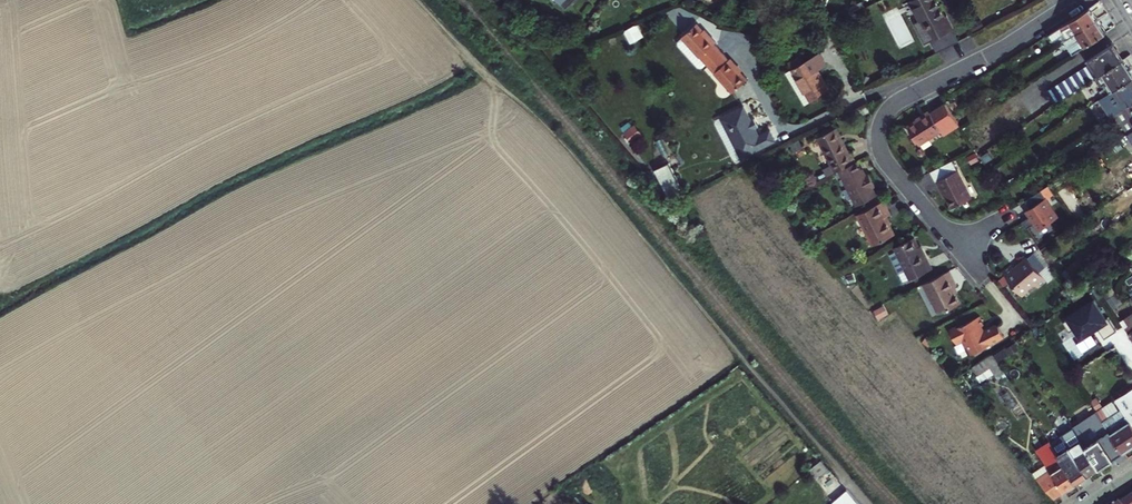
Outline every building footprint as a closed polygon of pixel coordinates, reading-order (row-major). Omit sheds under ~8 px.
[(575,9),(583,0),(564,0),(575,9)] [(804,12),(809,15),(815,2),(812,0),(809,0),(804,12)] [(912,1),(926,28),(917,33),(923,46),(929,43),(935,54),(960,42),(953,30),(954,30),(947,16),(946,17),(937,0),(913,0),(912,1)] [(1090,7),(1050,33),(1053,39),(1059,35),(1073,25),(1077,32),(1098,19),(1090,7)] [(1098,19),(1077,32),(1065,40),(1074,54),(1106,32),(1098,19)] [(700,22),(685,35),(703,56),(704,55),(711,63),(722,54),(715,46),(719,42),(713,35),(711,36),(700,22)] [(1063,41),(1065,40),(1077,32),(1073,25),(1059,35),(1063,41)] [(644,37),(638,28),(634,29),(627,33),(632,44),(644,37)] [(1114,44),(1087,62),(1089,65),(1047,92),(1055,104),(1101,74),(1124,59),(1114,44)] [(729,62),(722,54),(711,63),(718,71),(717,72),(733,91),(748,78),(736,65),(738,64),(733,58),(729,62)] [(827,67),(820,54),(801,66),(794,71),(811,102),(830,91),(819,71),(827,67)] [(794,71),(801,66),(797,58),(789,63),(794,71)] [(1101,74),(1112,92),(1131,79),(1131,71),(1124,59),(1101,74)] [(811,102),(794,71),(788,74),(806,105),(811,102)] [(1112,92),(1109,94),(1120,111),(1131,103),(1131,79),(1112,92)] [(1124,134),(1131,129),(1131,103),(1120,111),(1113,116),(1124,134)] [(871,109),(868,104),(858,109),(861,114),(871,109)] [(951,127),(938,106),(930,112),(929,111),(907,125),(918,143),(940,130),(942,133),(951,127)] [(717,123),(737,164),(777,144),(771,133),(760,139),(756,132),(759,130),(755,121),(751,123),(745,109),(717,123)] [(636,128),(627,135),(635,144),(643,136),(636,128)] [(842,170),(859,161),(855,152),(853,153),(840,128),(821,137),(834,164),(838,171),(842,170)] [(975,197),(957,157),(936,168),(944,187),(947,186),(956,205),(975,197)] [(859,161),(842,170),(860,206),(881,196),(877,188),(880,186),(873,173),(871,175),(868,176),(865,168),(861,160),(859,161)] [(666,163),(653,170),(665,195),(679,188),(666,163)] [(830,176),(838,171),(834,164),(826,168),(830,176)] [(1031,215),(1024,219),(1029,226),(1036,221),(1040,228),(1060,214),(1043,187),(1027,198),(1033,206),(1028,209),(1031,215)] [(894,214),(887,201),(862,213),(878,245),(898,234),(890,217),(894,214)] [(938,267),(933,259),(930,260),(922,246),(918,237),(898,246),(899,248),(893,252),(904,273),(910,270),(915,279),(938,267)] [(930,260),(933,259),(926,244),(922,246),(930,260)] [(1064,258),(1057,246),(1046,253),(1054,265),(1064,258)] [(1034,261),(1044,274),(1051,269),(1040,256),(1034,261)] [(1066,263),(1064,258),(1054,265),(1056,269),(1066,263)] [(1034,261),(1033,260),(1019,271),(1016,268),(1007,275),(1026,299),(1033,293),(1037,297),(1053,285),(1044,274),(1034,261)] [(910,270),(904,273),(909,282),(915,279),(910,270)] [(967,302),(961,292),(958,286),(960,284),(961,284),(954,271),(929,284),(945,314),(967,302)] [(856,275),(848,276),(850,284),(858,283),(856,275)] [(1070,318),(1065,322),(1072,331),(1077,328),(1084,339),(1100,328),(1107,338),(1119,330),(1110,316),(1107,318),(1095,300),(1070,317),(1070,318)] [(1131,331),(1131,314),(1123,320),(1131,332),(1131,331)] [(986,327),(981,318),(952,333),(958,344),(966,340),(973,355),(1005,339),(998,324),(985,331),(983,328),(986,327)] [(1016,344),(1007,350),(1012,357),(1020,351),(1016,344)] [(993,354),(972,365),(982,383),(1002,372),(993,354)] [(1118,397),(1131,419),(1131,388),(1118,397)] [(1131,447),(1131,419),(1118,397),(1104,405),(1101,400),(1095,405),(1120,442),(1126,451),(1131,447)] [(1058,426),(1063,434),(1090,475),(1102,467),(1089,447),(1070,419),(1058,426)] [(1090,475),(1063,434),(1051,441),(1078,483),(1090,475)] [(1117,457),(1111,448),(1103,437),(1089,447),(1102,467),(1117,457)] [(1056,497),(1078,483),(1051,441),(1038,449),(1048,464),(1034,473),(1056,497)] [(1117,457),(1126,451),(1120,442),(1111,448),(1117,457)] [(832,469),(822,459),(809,469),(814,476),(832,469)] [(849,490),(839,498),(844,503),(861,503),(849,490)]
